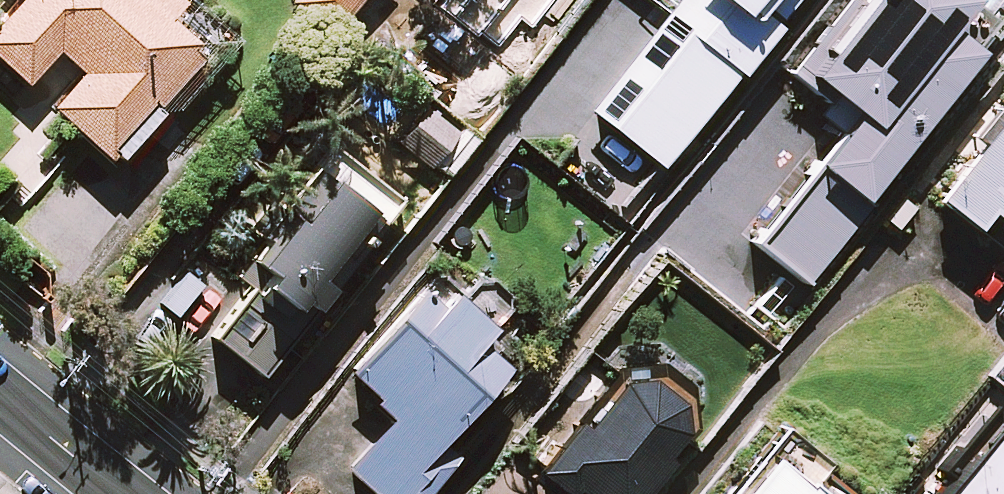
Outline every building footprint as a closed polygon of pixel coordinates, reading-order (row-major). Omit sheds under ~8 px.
[(185,0),(22,0),(0,27),(0,54),(33,82),(61,48),(87,69),(56,107),(119,158),(208,50),(172,20),(187,2),(185,0)] [(294,5),(337,38),(366,0),(298,0),(294,5)] [(477,130),(586,0),(450,0),(397,63),(477,130)] [(670,13),(595,110),(670,168),(799,0),(654,0),(670,13)] [(801,73),(839,103),(824,122),(847,140),(764,243),(817,285),(994,63),(966,40),(989,12),(974,0),(860,0),(801,73)] [(463,135),(431,107),(401,141),(433,169),(463,135)] [(942,196),(980,225),(993,208),(1003,217),(1003,118),(942,196)] [(389,214),(324,165),(256,255),(268,264),(215,335),(268,375),(348,269),(389,214)] [(436,276),(352,372),(398,413),(350,467),(380,493),(428,493),(459,458),(443,443),(511,367),(495,353),(507,339),(436,276)] [(692,387),(663,363),(625,367),(545,467),(566,483),(558,493),(642,493),(696,427),(692,387)] [(782,432),(735,493),(846,493),(816,471),(822,462),(782,432)] [(956,493),(1003,493),(1003,434),(956,493)]
